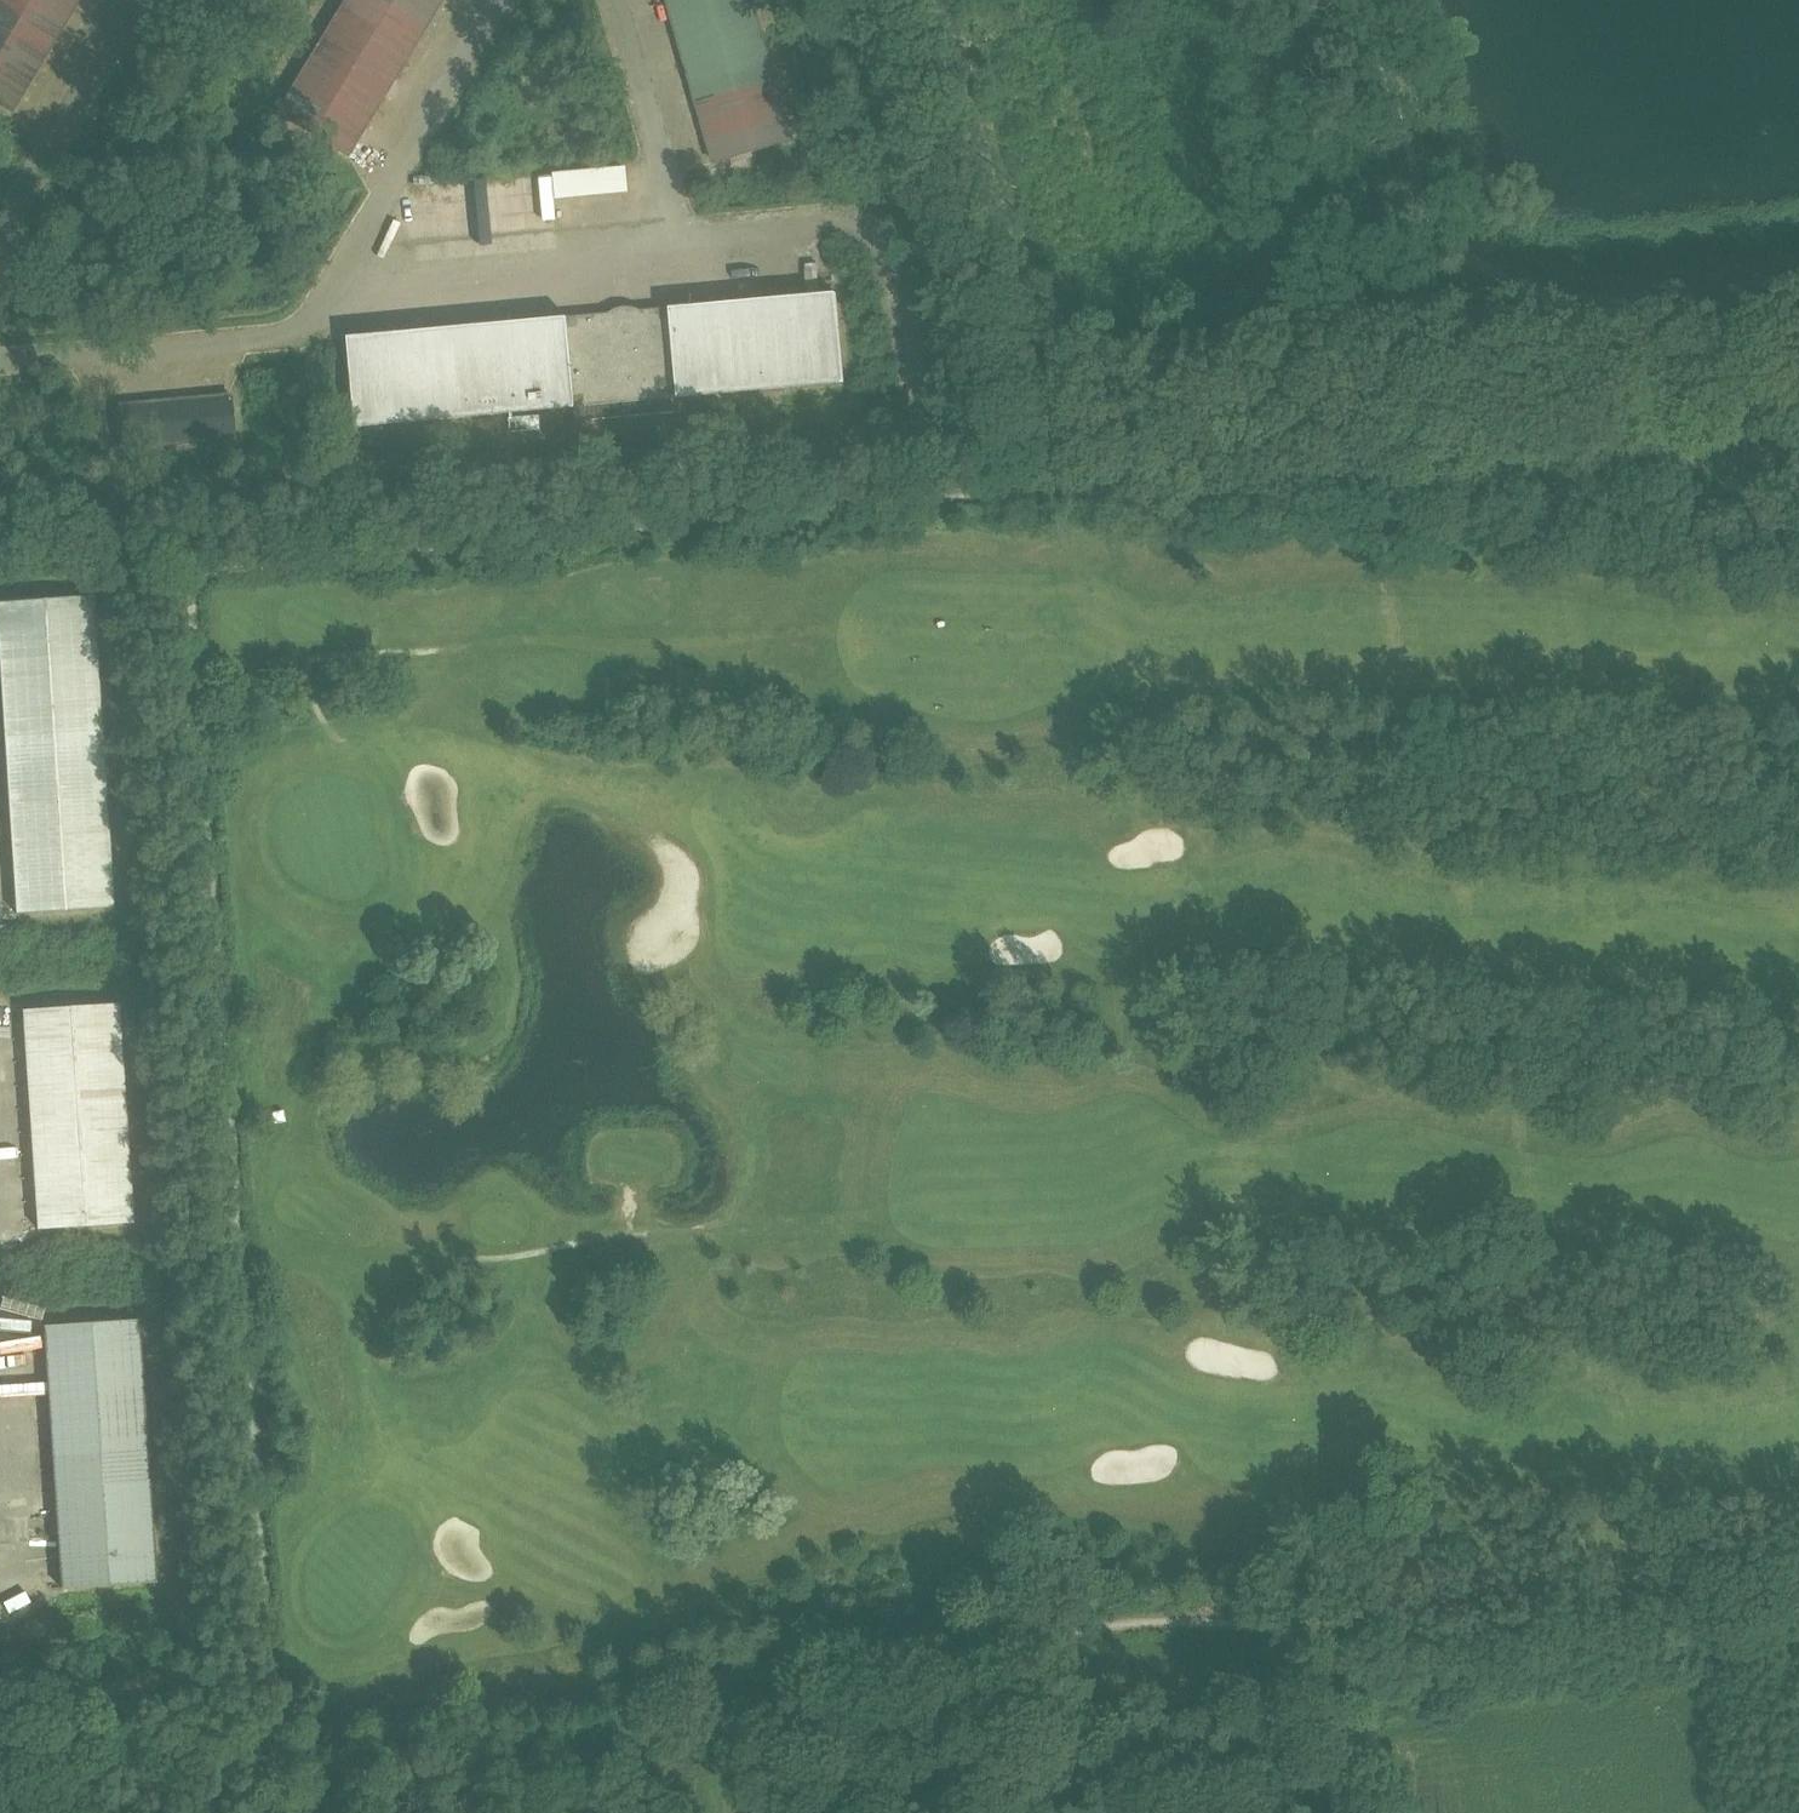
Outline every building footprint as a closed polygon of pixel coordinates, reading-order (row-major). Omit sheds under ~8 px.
[(11,111),(78,0),(0,0),(0,104),(11,111)] [(347,156),(440,0),(347,0),(278,115),(347,156)] [(714,162),(792,140),(752,0),(668,0),(714,162)] [(554,198),(627,192),(624,166),(552,173),(554,198)] [(632,219),(631,204),(611,204),(611,219),(632,219)] [(349,337),(358,427),(575,406),(681,396),(845,381),(837,291),(349,337)] [(117,406),(121,448),(234,438),(230,396),(117,406)] [(681,396),(575,406),(576,420),(683,410),(681,396)] [(510,431),(540,429),(539,415),(509,417),(510,431)] [(17,910),(17,914),(112,908),(92,596),(0,603),(0,658),(17,910)] [(24,1010),(38,1229),(132,1222),(118,1004),(24,1010)] [(46,1327),(62,1589),(155,1583),(138,1321),(46,1327)]
